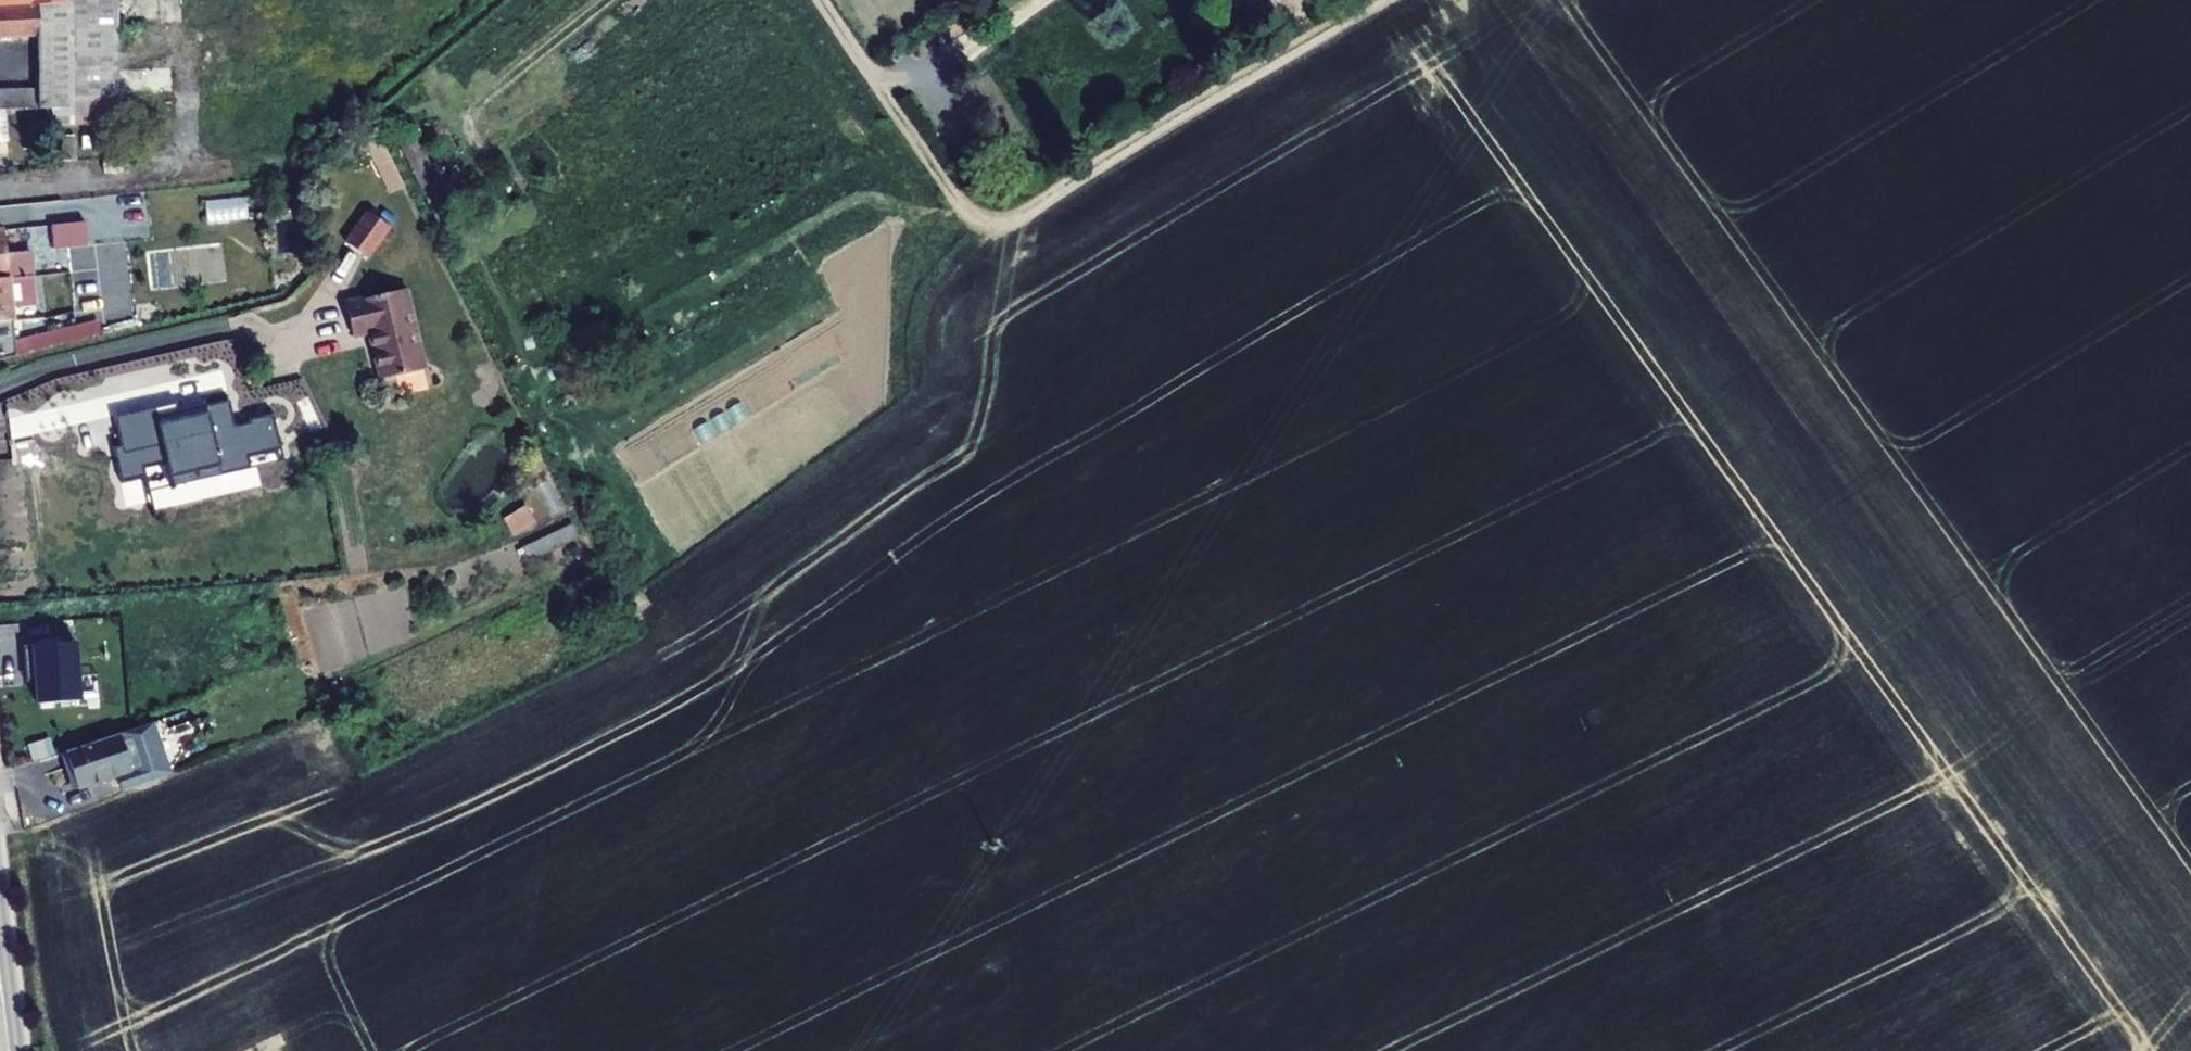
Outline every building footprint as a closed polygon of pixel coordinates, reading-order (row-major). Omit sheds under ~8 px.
[(0,94),(1,114),(4,114),(53,112),(72,111),(72,101),(119,98),(119,74),(119,55),(117,12),(132,11),(131,0),(66,0),(66,6),(32,7),(32,11),(0,13),(0,40),(39,38),(39,93),(0,94)] [(32,7),(66,6),(66,0),(0,0),(0,9),(32,7)] [(61,127),(83,126),(72,111),(53,112),(61,127)] [(231,214),(246,214),(246,200),(207,202),(208,220),(231,219),(231,214)] [(51,225),(54,248),(86,245),(83,220),(51,225)] [(9,275),(18,274),(32,273),(31,257),(8,259),(5,228),(0,228),(0,276),(9,275)] [(35,303),(32,273),(18,274),(20,304),(35,303)] [(16,353),(9,275),(0,276),(0,356),(16,353)] [(373,344),(381,378),(425,368),(406,288),(347,302),(354,335),(369,332),(376,330),(379,343),(373,344)] [(26,333),(29,347),(93,333),(89,318),(26,333)] [(369,332),(373,344),(379,343),(376,330),(369,332)] [(228,401),(179,412),(177,403),(115,418),(122,446),(113,448),(121,483),(146,478),(144,470),(166,464),(170,478),(217,467),(219,475),(250,468),(247,458),(281,451),(273,418),(272,415),(249,420),(250,423),(240,426),(234,427),(228,401)] [(533,548),(538,559),(586,537),(581,525),(533,548)] [(36,703),(79,700),(75,641),(32,643),(36,703)] [(125,774),(129,783),(175,768),(160,720),(75,751),(87,786),(125,774)] [(129,783),(131,792),(177,775),(175,768),(129,783)]
